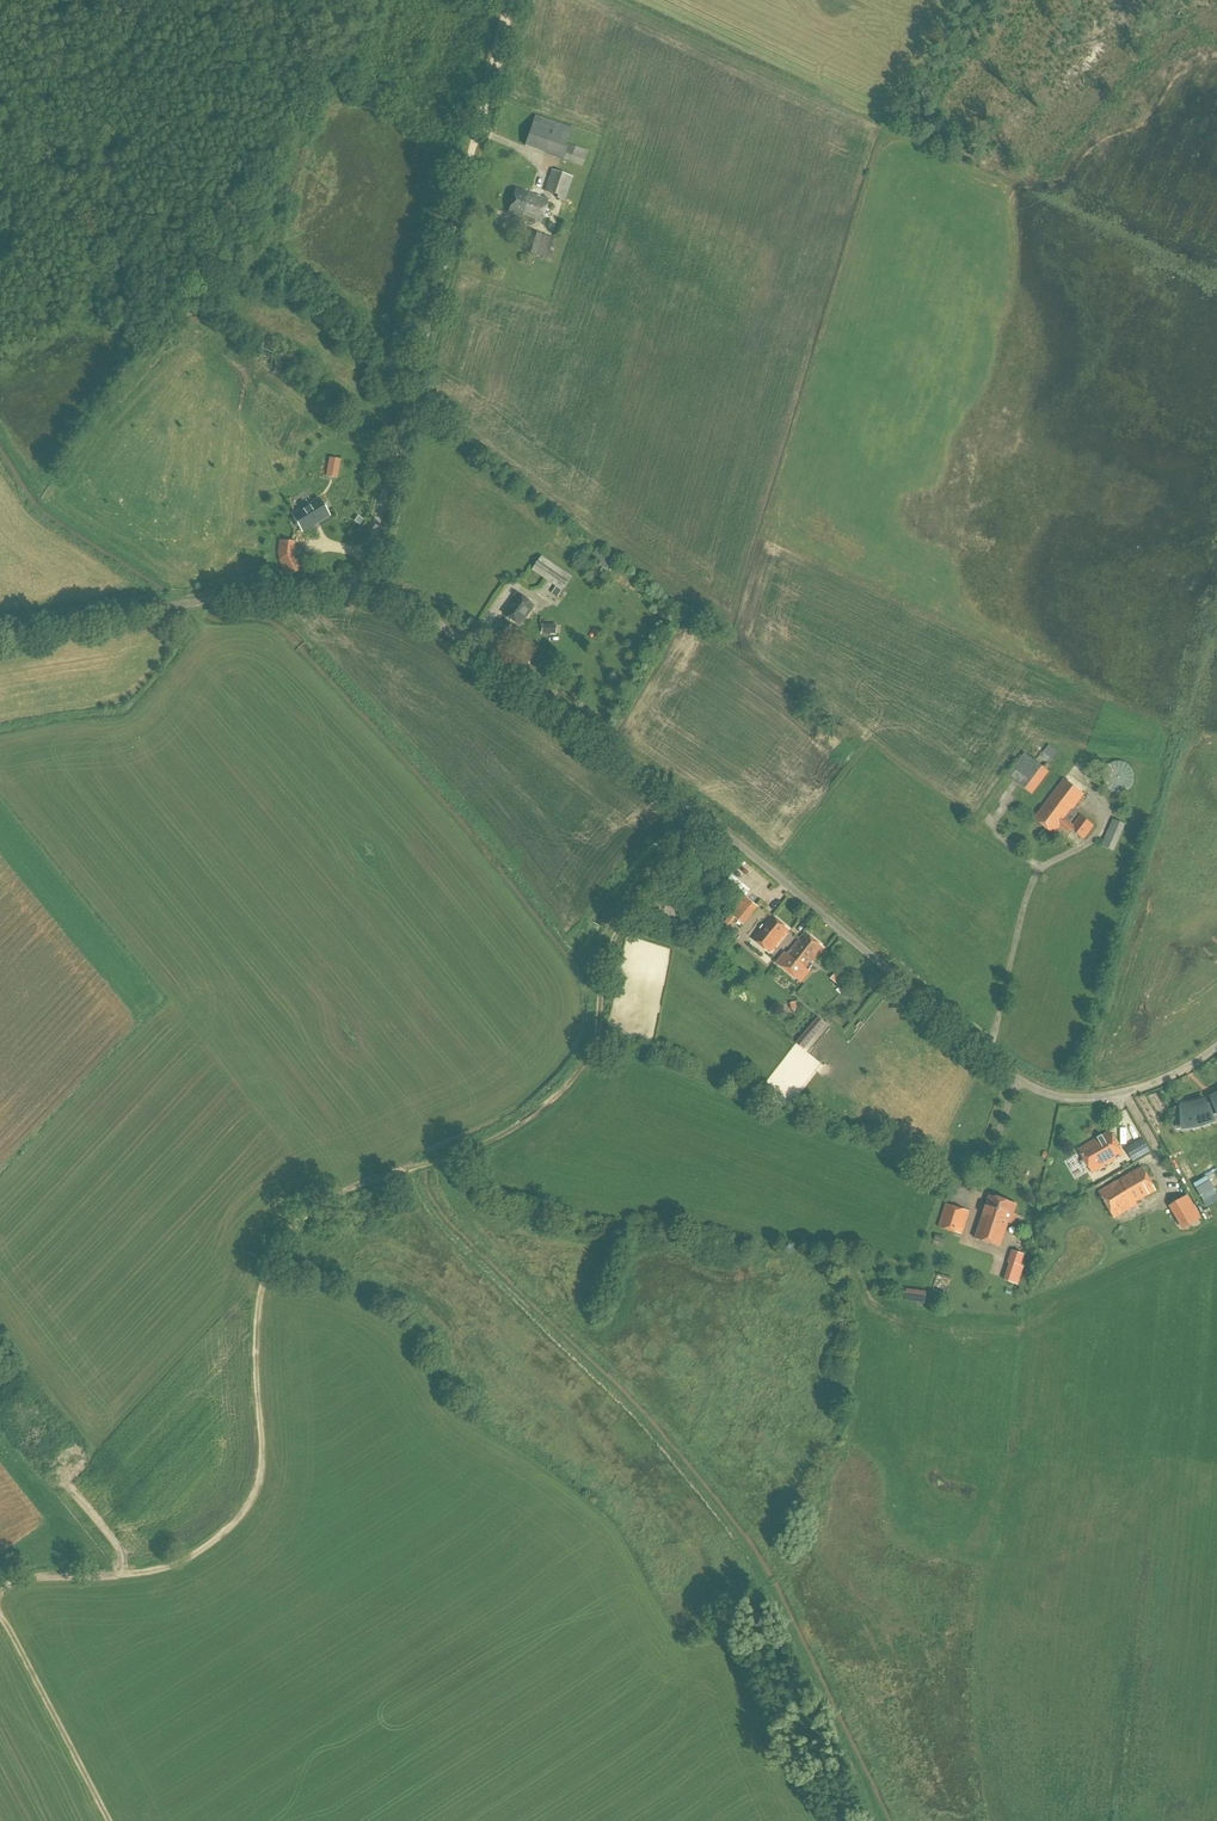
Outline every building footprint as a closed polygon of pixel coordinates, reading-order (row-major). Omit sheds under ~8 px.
[(562,160),(582,167),(588,150),(568,144),(574,129),(535,116),(525,146),(563,159),(562,160)] [(557,199),(565,201),(573,177),(552,170),(545,191),(558,196),(557,199)] [(513,218),(534,225),(535,222),(541,224),(549,199),(516,189),(509,213),(514,215),(513,218)] [(522,252),(548,261),(556,239),(529,231),(522,252)] [(327,476),(337,478),(340,460),(330,458),(327,476)] [(292,515),(302,532),(329,516),(319,499),(292,515)] [(363,520),(358,516),(354,522),(360,525),(363,520)] [(287,577),(299,571),(291,555),(293,542),(280,541),(278,552),(279,560),(287,577)] [(604,567),(607,570),(613,561),(598,551),(594,556),(603,562),(601,565),(604,567)] [(562,591),(573,577),(542,555),(532,569),(562,591)] [(505,614),(521,625),(534,606),(519,595),(505,614)] [(557,624),(543,623),(543,633),(557,633),(557,624)] [(1036,760),(1046,769),(1059,753),(1049,744),(1036,760)] [(1008,776),(1032,794),(1049,771),(1025,753),(1008,776)] [(1103,775),(1103,776),(1103,778),(1103,779),(1103,780),(1104,782),(1104,783),(1105,784),(1105,785),(1106,787),(1107,788),(1108,789),(1109,789),(1112,791),(1113,791),(1114,792),(1116,792),(1117,792),(1118,792),(1120,792),(1121,792),(1122,792),(1124,792),(1125,791),(1126,790),(1127,790),(1130,788),(1130,787),(1131,786),(1132,785),(1133,784),(1133,782),(1134,781),(1134,780),(1134,779),(1134,777),(1134,776),(1134,775),(1134,773),(1134,772),(1133,771),(1133,770),(1132,769),(1131,767),(1131,766),(1130,765),(1129,764),(1128,764),(1126,763),(1125,762),(1124,762),(1123,761),(1121,761),(1119,761),(1117,761),(1116,761),(1113,762),(1112,762),(1111,763),(1110,764),(1108,764),(1107,765),(1106,766),(1106,767),(1105,769),(1104,770),(1104,771),(1103,772),(1103,774),(1103,775)] [(1071,829),(1084,839),(1094,826),(1081,815),(1073,825),(1070,823),(1078,813),(1073,809),(1084,794),(1064,780),(1035,819),(1054,834),(1060,826),(1069,833),(1071,829)] [(1103,846),(1114,851),(1125,824),(1114,819),(1103,846)] [(731,914),(744,926),(758,907),(745,896),(731,914)] [(753,939),(770,953),(789,929),(773,916),(753,939)] [(777,962),(801,983),(810,972),(808,970),(813,965),(812,964),(825,948),(805,932),(788,954),(785,952),(777,962)] [(837,990),(841,993),(848,984),(845,981),(845,980),(836,973),(831,979),(840,986),(837,990)] [(825,1022),(818,1016),(796,1041),(803,1048),(825,1022)] [(1212,1116),(1216,1114),(1216,1094),(1213,1097),(1215,1103),(1208,1106),(1205,1100),(1198,1103),(1191,1105),(1183,1106),(1183,1108),(1176,1108),(1178,1128),(1184,1128),(1195,1127),(1204,1124),(1214,1121),(1212,1116)] [(1110,1131),(1079,1150),(1092,1173),(1123,1154),(1110,1131)] [(1137,1145),(1143,1155),(1150,1151),(1144,1141),(1137,1145)] [(1211,1156),(1196,1164),(1216,1205),(1216,1168),(1211,1156)] [(1167,1188),(1160,1175),(1165,1173),(1159,1164),(1150,1169),(1162,1191),(1167,1188)] [(1121,1179),(1134,1203),(1156,1190),(1142,1167),(1121,1179)] [(1134,1203),(1121,1179),(1099,1192),(1114,1218),(1135,1206),(1134,1203)] [(975,1239),(1000,1247),(1008,1223),(1013,1224),(1017,1214),(1014,1213),(1017,1204),(990,1195),(975,1239)] [(1201,1218),(1187,1196),(1173,1205),(1186,1227),(1201,1218)] [(939,1227),(961,1234),(969,1211),(946,1204),(939,1227)] [(945,1237),(936,1234),(934,1240),(943,1243),(945,1237)] [(1004,1280),(1019,1285),(1024,1267),(1020,1266),(1024,1254),(1012,1251),(1008,1262),(1010,1263),(1004,1280)] [(925,1303),(926,1292),(912,1291),(911,1301),(925,1303)]
